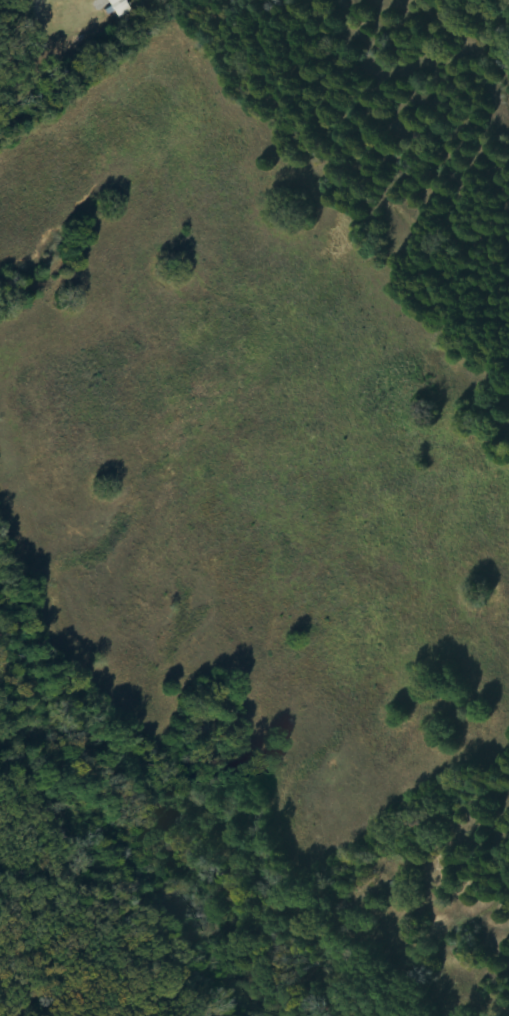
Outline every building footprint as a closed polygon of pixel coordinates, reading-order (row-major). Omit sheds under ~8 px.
[(121,19),(134,12),(127,0),(107,0),(114,13),(117,11),(121,19)]
